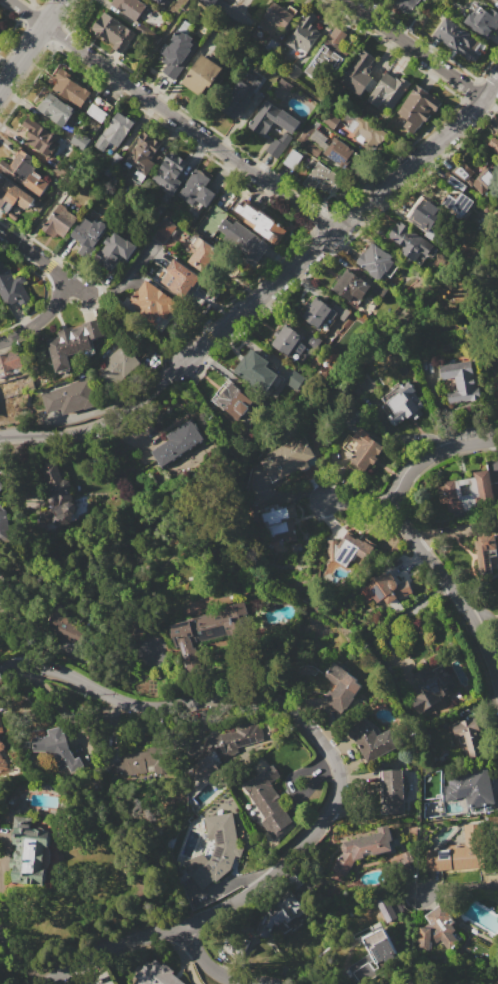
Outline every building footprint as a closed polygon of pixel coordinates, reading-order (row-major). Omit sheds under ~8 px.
[(110,3),(112,0),(139,0),(146,5),(135,21),(110,3)] [(195,1),(196,0),(217,0),(210,11),(195,1)] [(411,12),(393,0),(419,0),(411,12)] [(274,1),(287,10),(290,5),(298,10),(286,28),(287,29),(280,39),(258,24),(274,1)] [(497,22),(497,23),(497,26),(494,32),(491,30),(486,38),(478,32),(478,33),(472,29),(463,22),(469,13),(470,14),(472,12),(474,14),(480,6),(488,12),(490,8),(497,14),(497,20),(497,22)] [(309,10),(317,16),(311,24),(316,28),(315,29),(320,32),(304,57),(286,44),(298,27),(296,26),(300,19),(303,21),(309,10)] [(104,12),(135,33),(121,53),(113,48),(115,45),(107,40),(106,42),(103,40),(104,38),(92,29),(104,12)] [(444,15),(486,44),(473,63),(431,33),(444,15)] [(140,22),(161,37),(156,45),(135,30),(140,22)] [(336,27),(347,34),(339,45),(349,52),(345,58),(324,44),(336,27)] [(178,29),(186,34),(186,33),(193,38),(193,39),(200,44),(174,80),(162,71),(166,65),(162,62),(166,57),(161,53),(178,29)] [(369,67),(370,68),(371,69),(371,71),(370,72),(369,73),(369,74),(373,77),(359,97),(339,83),(362,49),(375,58),(369,67)] [(201,54),(223,68),(203,97),(181,83),(201,54)] [(62,67),(71,74),(68,78),(83,89),(84,88),(93,94),(87,102),(85,101),(79,108),(60,95),(53,86),(58,80),(55,77),(62,67)] [(246,72),(260,82),(253,93),(255,95),(240,117),(237,116),(235,119),(219,108),(239,79),(241,80),(246,72)] [(386,72),(398,80),(401,76),(410,82),(387,116),(370,104),(372,102),(368,99),(386,72)] [(417,85),(442,102),(435,111),(432,109),(419,128),(417,127),(413,134),(407,130),(412,123),(408,120),(412,113),(412,111),(404,104),(417,85)] [(49,91),(74,108),(72,111),(73,112),(63,126),(52,118),(55,114),(51,112),(48,116),(37,108),(49,91)] [(264,100),(277,109),(279,106),(300,121),(291,134),(273,122),(263,137),(248,126),(258,112),(256,111),(264,100)] [(84,112),(101,122),(106,113),(90,104),(84,112)] [(117,111),(129,119),(130,117),(136,121),(117,147),(111,155),(104,150),(102,152),(93,145),(106,127),(107,128),(109,124),(108,124),(117,111)] [(328,111),(340,119),(333,129),(321,121),(328,111)] [(360,113),(388,133),(378,147),(373,144),(371,146),(364,141),(366,139),(359,134),(357,137),(352,133),(358,123),(355,120),(360,113)] [(28,116),(57,136),(53,142),(57,145),(49,157),(27,141),(32,133),(21,125),(28,116)] [(308,124),(314,128),(308,138),(310,139),(309,141),(322,150),(316,157),(311,154),(312,153),(303,147),(302,148),(295,143),(308,124)] [(325,137),(315,128),(308,136),(319,145),(325,137)] [(143,131),(161,143),(158,148),(163,152),(156,162),(156,161),(147,175),(125,161),(137,143),(136,142),(143,131)] [(264,151),(273,138),(276,140),(283,131),(292,137),(277,160),(264,151)] [(494,133),(497,136),(497,154),(486,145),(494,133)] [(338,140),(356,152),(345,169),(326,156),(338,140)] [(39,197),(0,171),(0,162),(2,159),(10,165),(21,149),(33,158),(29,164),(36,168),(34,170),(42,176),(41,178),(49,184),(39,197)] [(169,151),(171,152),(172,150),(188,162),(178,176),(179,178),(178,179),(182,181),(173,195),(151,180),(164,160),(163,159),(169,151)] [(115,152),(123,157),(110,176),(102,170),(115,152)] [(317,162),(340,178),(333,188),(321,179),(313,192),(302,184),(317,162)] [(488,167),(497,178),(497,180),(487,190),(476,178),(488,167)] [(195,169),(210,179),(205,186),(215,193),(206,207),(195,200),(192,205),(177,194),(195,169)] [(447,171),(466,186),(462,192),(442,177),(447,171)] [(8,213),(0,208),(0,195),(4,198),(8,192),(3,189),(8,180),(34,198),(26,210),(15,203),(8,213)] [(440,202),(447,194),(452,198),(455,194),(457,196),(460,191),(477,204),(464,221),(440,202)] [(420,195),(451,216),(434,241),(423,234),(425,230),(405,216),(420,195)] [(232,210),(237,202),(243,206),(246,202),(259,211),(260,210),(287,228),(276,245),(242,222),(245,218),(232,210)] [(60,203),(66,207),(67,210),(77,218),(63,238),(57,234),(54,239),(41,230),(60,203)] [(70,236),(77,225),(79,226),(85,218),(92,222),(94,220),(98,223),(100,220),(108,225),(92,250),(70,236)] [(165,218),(176,226),(168,238),(156,230),(165,218)] [(224,218),(232,224),(235,220),(260,238),(261,237),(270,243),(255,266),(244,259),(248,254),(224,237),(226,235),(217,229),(224,218)] [(398,220),(438,249),(431,259),(426,255),(418,266),(406,257),(410,252),(387,235),(398,220)] [(114,232),(127,240),(127,239),(137,246),(128,260),(122,256),(112,272),(94,261),(96,258),(95,258),(101,249),(102,250),(105,244),(103,243),(108,236),(110,238),(114,232)] [(198,236),(214,247),(199,269),(187,262),(196,249),(191,246),(198,236)] [(372,242),(393,256),(391,259),(399,264),(389,279),(386,277),(384,280),(381,278),(379,281),(368,274),(369,271),(356,262),(363,251),(365,253),(372,242)] [(166,269),(172,260),(174,261),(175,259),(184,265),(184,264),(202,276),(185,300),(169,289),(178,277),(166,269)] [(7,307),(0,294),(0,261),(1,260),(6,268),(8,267),(14,278),(23,273),(27,281),(22,283),(31,299),(21,305),(19,300),(7,307)] [(348,269),(371,286),(361,300),(355,296),(350,301),(333,289),(348,269)] [(146,280),(177,302),(161,324),(138,308),(147,294),(139,289),(146,280)] [(316,297),(333,309),(333,310),(337,312),(336,315),(339,318),(330,327),(325,323),(321,330),(319,329),(302,317),(316,297)] [(46,340),(59,337),(57,331),(72,327),(72,329),(83,326),(82,324),(99,319),(104,335),(90,340),(92,348),(68,356),(71,368),(55,372),(46,340)] [(285,325),(290,328),(292,326),(304,335),(300,341),(306,346),(300,354),(293,349),(288,356),(271,344),(285,325)] [(99,369),(105,363),(103,361),(122,344),(137,360),(111,383),(99,369)] [(250,347),(275,364),(268,375),(264,373),(256,385),(236,371),(246,358),(243,356),(250,347)] [(3,364),(0,365),(0,355),(18,349),(23,367),(6,372),(3,364)] [(439,366),(471,360),(478,399),(448,404),(446,392),(456,390),(454,378),(442,380),(439,366)] [(40,393),(70,385),(69,383),(90,377),(98,405),(84,409),(84,408),(63,414),(61,408),(46,413),(40,393)] [(227,379),(254,401),(249,407),(251,409),(245,417),(243,415),(237,422),(211,400),(227,379)] [(381,398),(387,394),(385,391),(398,382),(400,385),(407,380),(414,391),(414,392),(424,406),(419,409),(423,414),(414,420),(411,415),(406,418),(394,426),(387,417),(388,416),(382,406),(385,404),(381,398)] [(151,451),(170,439),(166,434),(192,418),(205,438),(161,467),(151,451)] [(360,427),(370,434),(369,436),(372,438),(375,438),(378,440),(379,444),(384,447),(366,472),(349,460),(353,455),(340,446),(349,434),(353,437),(360,427)] [(259,461),(268,456),(267,453),(303,434),(315,456),(307,460),(310,466),(301,471),(300,468),(280,479),(279,478),(271,483),(259,461)] [(75,504),(76,506),(77,509),(76,512),(74,514),(71,515),(71,518),(68,523),(54,529),(51,522),(45,523),(41,525),(36,514),(40,512),(46,510),(51,510),(53,505),(51,505),(49,503),(48,500),(48,497),(49,495),(51,493),(53,492),(54,492),(52,487),(49,489),(41,467),(56,461),(62,479),(64,479),(67,480),(69,482),(70,484),(70,487),(69,490),(75,504)] [(443,482),(475,477),(478,496),(474,497),(476,508),(448,512),(446,503),(440,504),(436,485),(443,483),(443,482)] [(261,513),(294,504),(297,516),(292,517),(298,539),(285,542),(283,533),(270,536),(268,528),(266,529),(264,522),(261,513)] [(11,541),(0,543),(0,505),(6,511),(11,541)] [(347,530),(364,542),(365,540),(375,547),(363,563),(356,558),(353,561),(351,559),(346,567),(336,560),(328,560),(328,539),(339,540),(339,542),(347,530)] [(496,539),(497,539),(497,548),(491,549),(491,555),(490,555),(491,561),(492,561),(493,573),(477,574),(475,541),(478,541),(478,536),(495,535),(496,539)] [(359,590),(389,570),(400,587),(393,592),(397,598),(388,604),(383,598),(377,602),(373,597),(367,601),(365,598),(367,597),(363,592),(362,593),(359,590)] [(222,608),(242,601),(248,623),(228,629),(222,608)] [(57,602),(68,607),(66,612),(71,614),(68,621),(84,628),(77,644),(45,630),(49,621),(46,620),(49,614),(51,615),(57,602)] [(169,625),(188,620),(187,618),(206,614),(212,640),(195,644),(201,669),(186,672),(179,646),(175,647),(169,625)] [(334,662),(358,679),(356,681),(362,685),(356,694),(355,694),(341,713),(322,700),(330,689),(332,691),(336,685),(323,676),(334,662)] [(411,675),(423,668),(426,673),(442,664),(453,683),(449,685),(452,691),(440,697),(441,700),(417,713),(409,699),(421,693),(411,675)] [(355,741),(346,732),(362,716),(365,719),(366,718),(378,727),(381,733),(387,731),(395,748),(366,763),(357,745),(359,745),(357,740),(355,741)] [(474,732),(480,756),(471,759),(464,734),(455,737),(451,723),(476,717),(480,730),(474,732)] [(258,719),(263,741),(238,747),(241,757),(221,762),(218,768),(201,779),(194,775),(193,766),(196,763),(193,759),(201,750),(198,748),(208,737),(233,730),(231,726),(258,719)] [(62,780),(57,770),(59,769),(51,750),(48,751),(32,751),(31,737),(44,737),(43,736),(49,735),(47,729),(62,726),(63,732),(66,732),(69,749),(75,758),(79,756),(85,767),(62,780)] [(11,766),(0,772),(0,740),(1,742),(3,741),(8,750),(4,752),(11,766)] [(160,748),(114,752),(116,774),(144,772),(144,765),(161,764),(160,748)] [(242,784),(273,764),(281,776),(272,782),(273,784),(272,785),(281,799),(279,800),(293,821),(273,834),(263,818),(264,818),(242,784)] [(446,775),(487,766),(495,803),(468,809),(465,796),(456,798),(456,799),(446,802),(442,786),(448,785),(446,775)] [(381,770),(403,769),(404,813),(380,814),(379,794),(382,794),(381,770)] [(226,876),(193,905),(177,887),(191,876),(189,873),(188,860),(203,854),(209,860),(210,858),(210,859),(215,844),(214,839),(208,840),(204,816),(233,812),(238,845),(243,847),(240,857),(236,855),(231,869),(226,876)] [(12,881),(13,868),(9,867),(10,858),(13,858),(15,843),(13,843),(15,829),(12,829),(14,815),(31,818),(30,828),(37,829),(37,828),(39,827),(43,827),(44,829),(51,830),(48,847),(50,850),(51,855),(49,863),(46,868),(44,885),(12,881)] [(426,871),(424,850),(447,849),(446,844),(464,843),(463,824),(485,823),(488,867),(426,871)] [(341,851),(340,846),(343,842),(378,833),(377,828),(389,825),(392,840),(389,841),(392,850),(373,855),(373,851),(363,854),(364,857),(355,859),(346,876),(332,868),(341,851)] [(402,853),(408,849),(414,859),(403,866),(400,861),(404,858),(402,853)] [(280,933),(274,924),(267,938),(256,933),(265,913),(264,912),(293,889),(296,893),(295,894),(304,905),(305,904),(309,910),(299,918),(297,916),(289,922),(291,924),(280,933)] [(425,914),(447,901),(460,923),(453,928),(455,930),(451,932),(457,941),(445,948),(440,939),(434,942),(431,937),(437,934),(425,914)] [(419,927),(431,928),(429,953),(418,952),(418,943),(416,942),(417,939),(418,939),(419,927)] [(363,939),(384,929),(396,954),(375,963),(367,946),(365,947),(364,943),(365,943),(363,939)] [(172,974),(184,983),(133,983),(137,979),(134,976),(146,960),(150,963),(153,959),(158,963),(161,960),(175,971),(172,974)]
